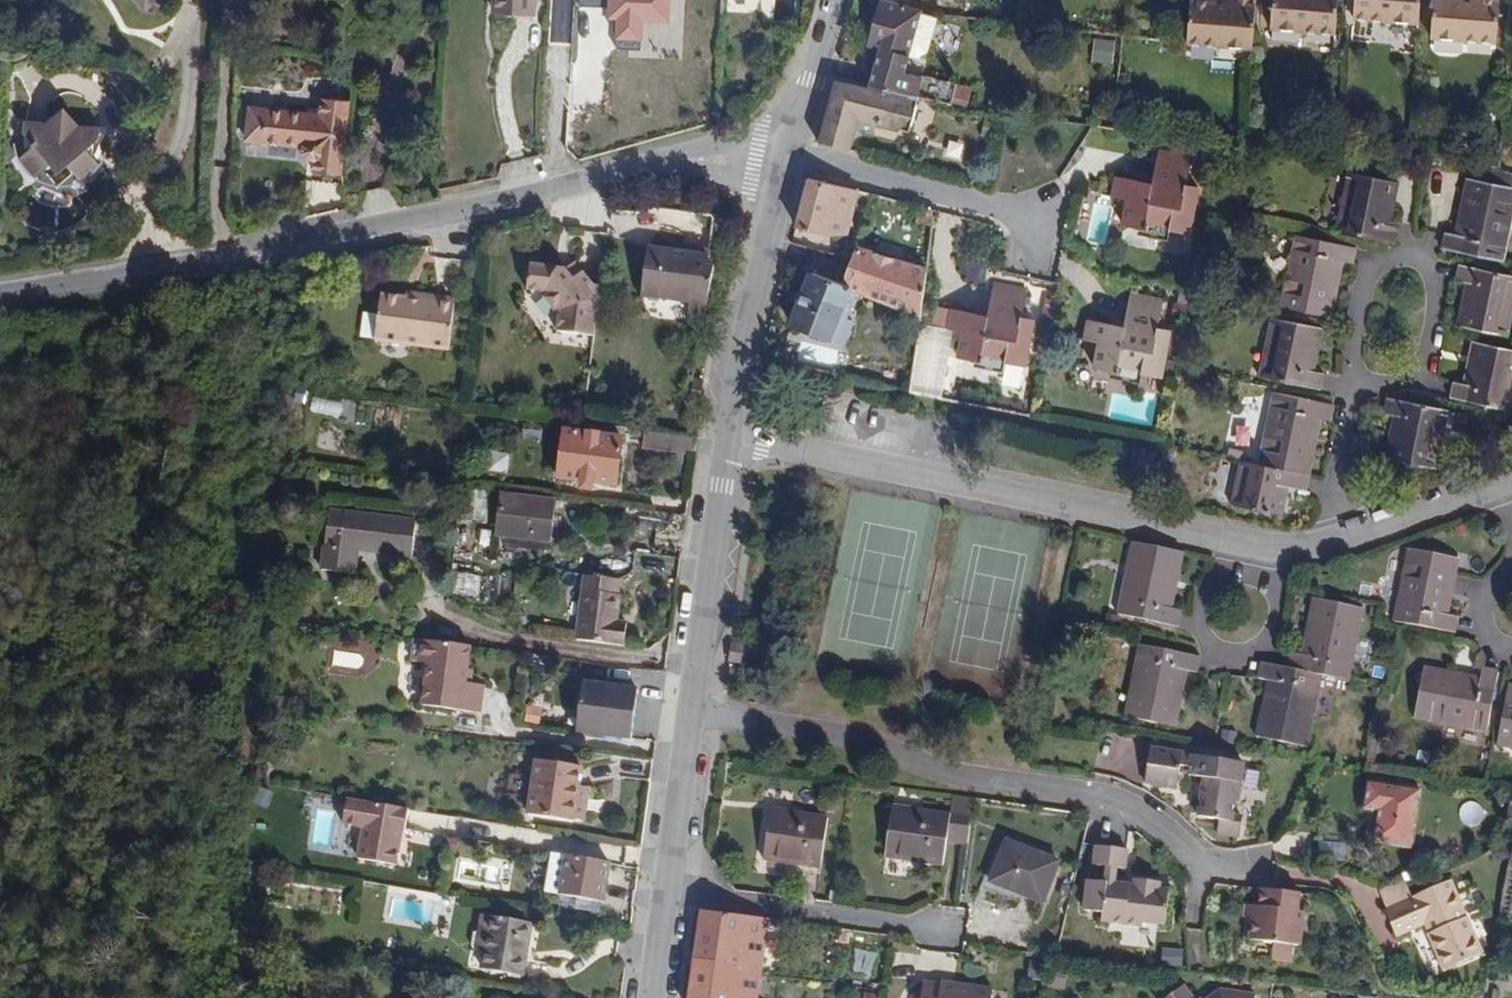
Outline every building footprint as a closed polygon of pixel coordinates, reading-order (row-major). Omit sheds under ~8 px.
[(146,9),(156,0),(139,0),(146,9)] [(536,0),(495,0),(494,11),(535,13),(536,0)] [(665,0),(607,0),(605,25),(652,28),(653,21),(663,21),(665,0)] [(920,10),(883,0),(882,0),(869,46),(879,49),(869,86),(917,98),(949,105),(951,88),(903,75),(908,57),(920,10)] [(1256,0),(1228,0),(1227,6),(1215,5),(1190,3),(1186,47),(1251,52),(1256,0)] [(1339,0),(1274,0),(1271,30),(1336,36),(1339,0)] [(1421,0),(1356,0),(1354,19),(1419,25),(1421,0)] [(1501,3),(1475,1),(1464,0),(1435,0),(1431,41),(1497,47),(1501,3)] [(928,49),(937,15),(920,10),(908,57),(916,59),(928,49)] [(1092,60),(1113,63),(1116,39),(1095,37),(1092,60)] [(907,132),(917,98),(869,86),(835,76),(817,142),(847,150),(853,127),(863,121),(874,124),(907,132)] [(965,108),(966,90),(951,88),(949,105),(965,108)] [(343,172),(351,98),(324,96),(322,113),(267,106),(263,137),(305,143),(304,150),(310,156),(316,158),(316,169),(343,172)] [(106,159),(91,143),(104,134),(105,123),(84,120),(69,104),(51,117),(30,117),(30,127),(41,139),(24,154),(28,163),(33,168),(40,172),(57,157),(64,166),(73,158),(88,175),(94,174),(98,172),(103,166),(106,159)] [(263,137),(267,106),(252,104),(248,135),(263,137)] [(916,104),(913,126),(925,128),(928,105),(916,104)] [(872,131),(874,124),(863,121),(853,127),(872,131)] [(961,159),(966,143),(949,138),(945,155),(961,159)] [(1188,234),(1197,187),(1186,185),(1191,158),(1158,152),(1152,183),(1116,177),(1113,197),(1127,200),(1122,226),(1143,229),(1142,234),(1167,239),(1169,231),(1188,234)] [(1388,225),(1397,182),(1352,173),(1349,189),(1352,190),(1343,233),(1397,244),(1400,228),(1388,225)] [(1511,193),(1511,186),(1467,178),(1456,235),(1444,233),(1441,249),(1495,259),(1503,216),(1507,216),(1511,193)] [(847,233),(856,191),(807,179),(795,227),(826,235),(847,233)] [(1343,233),(1352,190),(1349,189),(1344,188),(1336,231),(1343,233)] [(1088,221),(1088,243),(1109,243),(1109,196),(1082,196),(1082,221),(1088,221)] [(1503,261),(1511,217),(1507,216),(1503,216),(1495,259),(1503,261)] [(1294,281),(1302,237),(1295,236),(1287,280),(1290,280),(1294,281)] [(1336,284),(1341,260),(1353,263),(1356,248),(1302,237),(1294,281),(1290,280),(1284,309),(1330,317),(1335,291),(1326,289),(1328,282),(1336,284)] [(709,259),(710,251),(669,243),(667,251),(709,259)] [(704,324),(714,269),(709,262),(709,259),(667,251),(644,246),(636,292),(690,303),(687,320),(704,324)] [(920,315),(927,271),(855,249),(851,259),(859,262),(854,275),(846,272),(841,287),(851,290),(920,315)] [(854,275),(859,262),(851,259),(846,272),(854,275)] [(571,278),(581,271),(575,262),(565,270),(571,278)] [(594,335),(600,286),(592,284),(581,271),(571,278),(565,270),(563,267),(530,264),(527,289),(544,292),(543,296),(554,311),(559,311),(557,331),(594,335)] [(736,283),(740,265),(732,264),(728,280),(736,283)] [(1511,278),(1511,276),(1459,264),(1455,280),(1468,283),(1464,298),(1474,300),(1473,308),(1463,305),(1459,325),(1504,335),(1507,320),(1503,319),(1511,278)] [(841,315),(851,290),(841,287),(810,275),(791,324),(844,345),(853,320),(841,315)] [(1511,319),(1511,278),(1503,319),(1507,320),(1511,321),(1511,319)] [(1284,309),(1290,280),(1287,280),(1281,308),(1284,309)] [(1022,365),(1031,317),(1020,315),(1026,288),(992,281),(986,313),(951,306),(947,326),(962,329),(956,355),(977,359),(976,363),(1002,368),(1003,361),(1022,365)] [(1335,291),(1336,284),(1328,282),(1326,289),(1335,291)] [(454,302),(455,297),(407,291),(407,297),(454,302)] [(449,349),(454,302),(407,297),(382,293),(380,315),(365,313),(361,338),(449,349)] [(1161,377),(1170,329),(1159,327),(1164,301),(1130,294),(1124,327),(1090,320),(1086,340),(1100,343),(1095,368),(1117,373),(1116,376),(1141,381),(1143,373),(1161,377)] [(1473,308),(1474,300),(1464,298),(1463,305),(1473,308)] [(1316,348),(1320,327),(1271,317),(1267,332),(1275,333),(1269,362),(1262,361),(1258,377),(1320,389),(1323,373),(1311,370),(1314,355),(1305,353),(1306,346),(1316,348)] [(1269,362),(1275,333),(1267,332),(1262,361),(1269,362)] [(1474,340),(1470,357),(1479,359),(1477,366),(1469,364),(1464,384),(1453,382),(1449,397),(1502,409),(1511,366),(1511,348),(1474,340)] [(836,364),(838,349),(802,345),(800,360),(836,364)] [(1314,355),(1316,348),(1306,346),(1305,353),(1314,355)] [(1477,366),(1479,359),(1470,357),(1469,364),(1477,366)] [(1511,401),(1511,366),(1502,409),(1510,410),(1511,401)] [(699,404),(703,383),(695,382),(691,402),(699,404)] [(1306,490),(1314,447),(1306,446),(1307,440),(1315,440),(1319,419),(1332,420),(1334,405),(1272,392),(1267,415),(1275,415),(1271,435),(1266,435),(1260,464),(1242,461),(1240,475),(1235,475),(1230,505),(1278,515),(1283,493),(1274,491),(1275,484),(1284,486),(1306,490)] [(312,396),(309,410),(340,416),(343,402),(312,396)] [(1437,468),(1448,409),(1386,397),(1383,413),(1395,416),(1392,432),(1401,434),(1400,440),(1391,438),(1387,458),(1437,468)] [(1271,435),(1275,415),(1267,415),(1264,435),(1266,435),(1271,435)] [(644,440),(645,431),(632,429),(631,438),(644,440)] [(694,456),(696,438),(683,435),(645,431),(644,440),(643,449),(694,456)] [(616,488),(623,440),(565,432),(558,480),(616,488)] [(1400,440),(1401,434),(1392,432),(1391,438),(1400,440)] [(487,471),(507,473),(509,455),(490,452),(487,471)] [(1283,493),(1284,486),(1275,484),(1274,491),(1283,493)] [(552,543),(557,504),(500,496),(495,536),(552,543)] [(412,558),(417,522),(329,511),(322,572),(355,576),(358,551),(412,558)] [(1167,586),(1168,579),(1177,580),(1182,553),(1133,543),(1127,573),(1123,572),(1115,615),(1180,628),(1182,612),(1171,610),(1175,588),(1167,586)] [(1408,579),(1413,550),(1408,549),(1403,578),(1408,579)] [(1452,587),(1457,559),(1413,550),(1408,579),(1411,580),(1402,624),(1456,634),(1459,618),(1447,615),(1450,595),(1442,593),(1444,585),(1452,587)] [(624,647),(626,624),(617,623),(620,598),(615,597),(618,582),(583,577),(575,642),(624,647)] [(1402,624),(1411,580),(1408,579),(1403,578),(1394,622),(1402,624)] [(1175,588),(1177,580),(1168,579),(1167,586),(1175,588)] [(1450,595),(1452,587),(1444,585),(1442,593),(1450,595)] [(1347,681),(1362,608),(1314,598),(1302,656),(1289,653),(1287,668),(1260,662),(1257,679),(1270,682),(1265,703),(1273,704),(1272,712),(1264,710),(1258,738),(1306,748),(1312,719),(1305,718),(1310,690),(1318,692),(1322,675),(1347,681)] [(378,648),(335,641),(331,664),(374,671),(378,648)] [(466,685),(471,648),(415,641),(412,663),(428,665),(423,708),(481,715),(484,687),(466,685)] [(743,664),(745,645),(732,643),(729,663),(743,664)] [(1198,672),(1201,657),(1140,645),(1137,660),(1146,662),(1140,691),(1131,689),(1126,718),(1175,727),(1180,701),(1171,699),(1172,691),(1181,693),(1186,670),(1198,672)] [(1140,691),(1146,662),(1137,660),(1131,689),(1140,691)] [(1487,731),(1499,671),(1484,668),(1481,680),(1460,676),(1458,684),(1450,683),(1452,674),(1424,669),(1415,714),(1444,719),(1445,715),(1473,720),(1472,729),(1487,731)] [(1458,684),(1460,676),(1452,674),(1450,683),(1458,684)] [(1509,684),(1498,744),(1511,747),(1511,746),(1511,685),(1509,684)] [(632,739),(638,691),(582,685),(577,732),(632,739)] [(1312,719),(1318,692),(1310,690),(1305,718),(1312,719)] [(1180,701),(1181,693),(1172,691),(1171,699),(1180,701)] [(1272,712),(1273,704),(1265,703),(1264,710),(1272,712)] [(1443,723),(1444,719),(1415,714),(1415,718),(1443,723)] [(1472,729),(1473,720),(1445,715),(1444,719),(1443,723),(1472,729)] [(1240,804),(1247,764),(1150,748),(1145,783),(1178,788),(1182,765),(1190,767),(1196,768),(1195,777),(1203,778),(1200,797),(1208,799),(1204,818),(1219,820),(1217,834),(1240,838),(1244,816),(1235,814),(1236,803),(1240,804)] [(580,788),(582,768),(536,760),(528,816),(574,824),(574,821),(580,788)] [(1195,777),(1196,768),(1190,767),(1188,775),(1195,777)] [(478,790),(481,771),(474,769),(471,788),(478,790)] [(1411,848),(1420,791),(1368,783),(1364,809),(1378,812),(1384,813),(1383,821),(1377,821),(1373,843),(1411,848)] [(586,823),(591,789),(580,788),(574,821),(586,823)] [(966,845),(973,799),(953,796),(950,815),(893,807),(885,858),(942,867),(946,842),(966,845)] [(1204,818),(1208,799),(1200,797),(1197,817),(1204,818)] [(406,834),(409,810),(348,800),(344,825),(364,830),(359,862),(397,869),(401,844),(398,844),(400,834),(403,834),(406,834)] [(821,869),(828,818),(771,810),(764,861),(821,869)] [(1042,903),(1058,863),(1007,842),(991,882),(1042,903)] [(1124,869),(1126,850),(1097,847),(1095,865),(1109,867),(1117,868),(1124,869)] [(603,904),(610,864),(567,857),(559,896),(603,904)] [(1115,885),(1117,868),(1109,867),(1107,883),(1115,885)] [(1165,925),(1169,893),(1157,891),(1158,884),(1136,881),(1135,887),(1115,885),(1107,883),(1106,886),(1089,884),(1086,912),(1103,915),(1102,921),(1143,927),(1143,922),(1165,925)] [(1464,925),(1459,914),(1464,912),(1452,885),(1385,913),(1397,940),(1424,929),(1428,927),(1433,938),(1429,939),(1444,975),(1483,958),(1468,923),(1464,925)] [(1297,922),(1298,911),(1300,894),(1260,889),(1258,907),(1256,919),(1252,918),(1250,940),(1273,943),(1271,959),(1293,962),(1295,946),(1299,947),(1303,923),(1297,922)] [(603,904),(559,896),(558,905),(575,908),(574,910),(601,915),(603,904)] [(1256,919),(1258,907),(1244,905),(1243,917),(1252,918),(1256,919)] [(764,961),(770,920),(701,911),(695,950),(699,951),(698,959),(738,963),(737,973),(758,976),(760,960),(764,961)] [(1468,923),(1464,912),(1459,914),(1464,925),(1468,923)] [(523,977),(533,924),(483,915),(479,935),(489,937),(486,954),(483,970),(523,977)] [(1433,938),(1428,927),(1424,929),(1429,939),(1433,938)] [(486,954),(489,937),(479,935),(476,952),(486,954)] [(1162,965),(1183,966),(1184,949),(1163,948),(1162,965)] [(762,976),(758,976),(737,973),(738,963),(698,959),(697,969),(693,968),(689,997),(759,997),(762,976)] [(994,989),(942,982),(942,985),(924,983),(922,997),(993,997),(994,989)] [(1187,988),(1173,997),(1194,997),(1187,988)] [(1253,992),(1220,988),(1208,997),(1252,997),(1253,992)]
